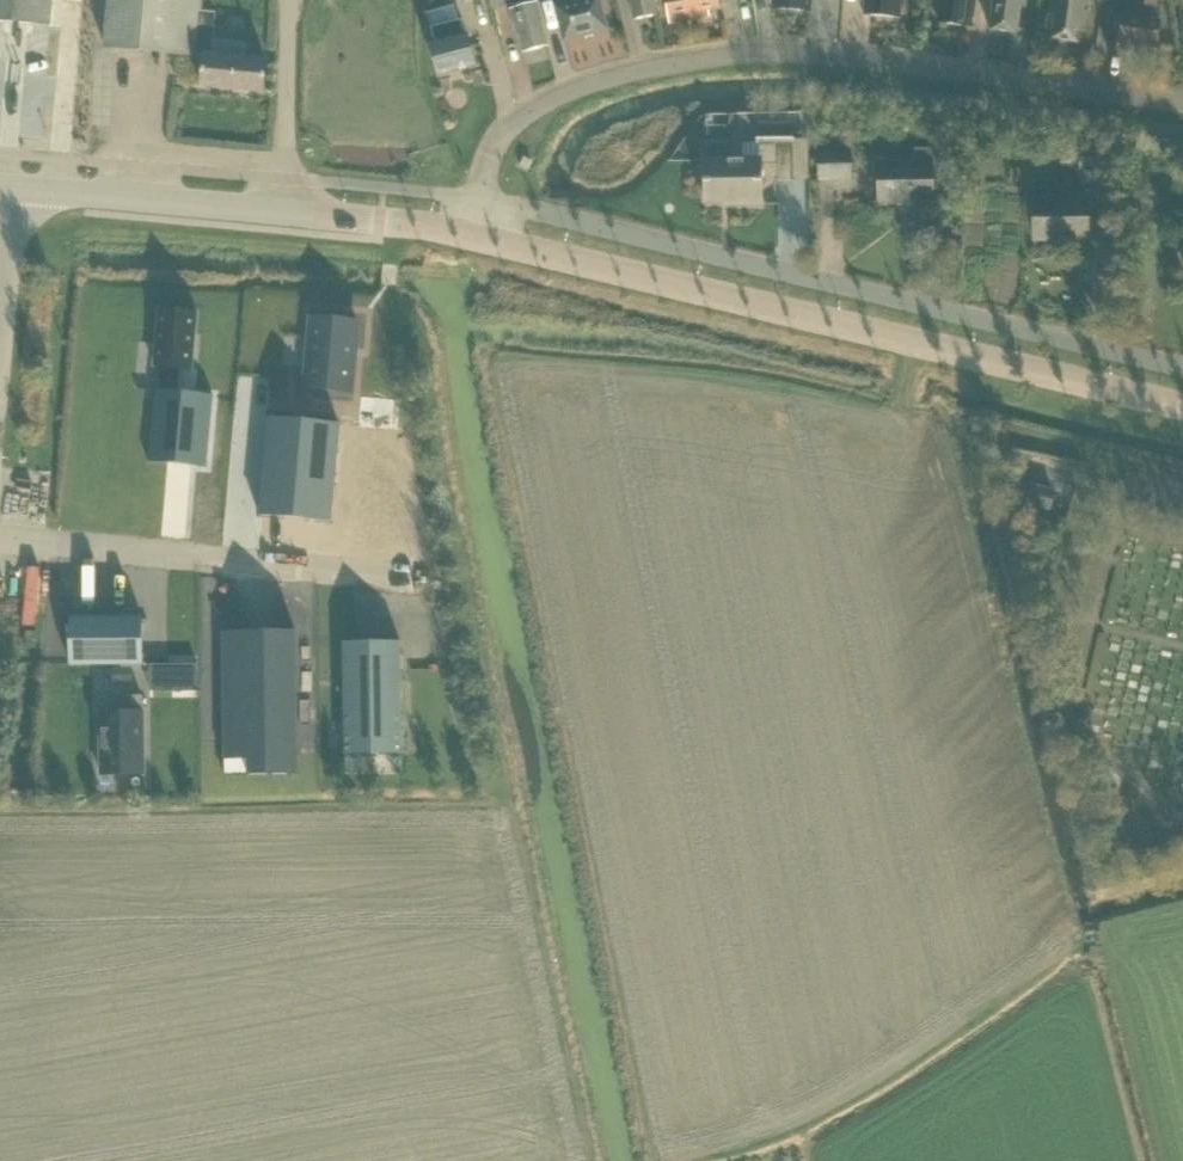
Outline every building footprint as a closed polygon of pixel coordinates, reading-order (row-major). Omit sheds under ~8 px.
[(49,23),(80,25),(83,0),(0,0),(0,19),(49,23)] [(104,45),(196,54),(197,54),(199,30),(202,0),(109,0),(104,45)] [(564,41),(608,30),(600,0),(574,0),(555,6),(564,41)] [(634,19),(656,15),(653,0),(630,0),(634,19)] [(670,24),(709,17),(708,10),(720,8),(719,0),(666,0),(670,24)] [(774,9),(810,11),(811,0),(775,0),(774,9)] [(865,8),(872,8),(871,15),(894,17),(895,0),(865,0),(865,8)] [(966,26),(967,17),(973,18),(976,0),(936,0),(941,1),(938,22),(966,26)] [(1017,33),(1021,6),(1026,7),(1027,0),(993,0),(989,29),(1017,33)] [(1050,11),(1055,11),(1051,38),(1078,42),(1080,31),(1085,31),(1090,0),(1051,0),(1050,11)] [(1133,3),(1114,1),(1107,47),(1128,50),(1129,44),(1155,48),(1159,21),(1158,21),(1160,7),(1154,7),(1155,0),(1134,0),(1133,3)] [(536,2),(510,9),(517,36),(519,35),(524,52),(547,46),(536,2)] [(467,33),(465,34),(461,18),(431,26),(435,41),(430,42),(438,73),(475,64),(467,33)] [(266,60),(211,54),(213,31),(199,30),(197,54),(204,54),(201,85),(263,92),(266,60)] [(794,141),(793,127),(756,128),(757,141),(794,141)] [(809,181),(809,140),(794,141),(794,144),(761,145),(744,145),(744,160),(705,160),(705,202),(737,201),(737,205),(761,205),(761,192),(777,182),(809,181)] [(879,163),(880,203),(931,202),(931,185),(949,184),(949,149),(915,149),(915,163),(879,163)] [(851,174),(851,151),(818,152),(818,175),(851,174)] [(976,184),(963,299),(1016,305),(1025,226),(1004,224),(1006,204),(997,203),(999,187),(976,184)] [(1104,222),(1104,191),(1086,191),(1086,199),(1035,200),(1036,241),(1086,240),(1086,222),(1104,222)] [(155,390),(149,462),(168,464),(168,463),(188,465),(187,466),(207,468),(214,395),(178,392),(180,368),(192,369),(198,312),(160,309),(154,366),(161,367),(159,390),(155,390)] [(306,388),(352,392),(358,321),(312,318),(306,388)] [(260,514),(331,520),(340,425),(268,419),(260,514)] [(1024,502),(1048,509),(1053,491),(1028,484),(1024,502)] [(71,664),(144,664),(144,616),(71,616),(71,664)] [(223,632),(225,776),(298,775),(296,631),(223,632)] [(343,641),(343,639),(343,752),(343,751),(400,750),(400,752),(400,639),(400,641),(343,641)] [(150,665),(150,689),(197,689),(197,665),(150,665)] [(101,773),(144,773),(144,711),(143,711),(143,695),(130,695),(130,711),(101,711),(101,773)]
